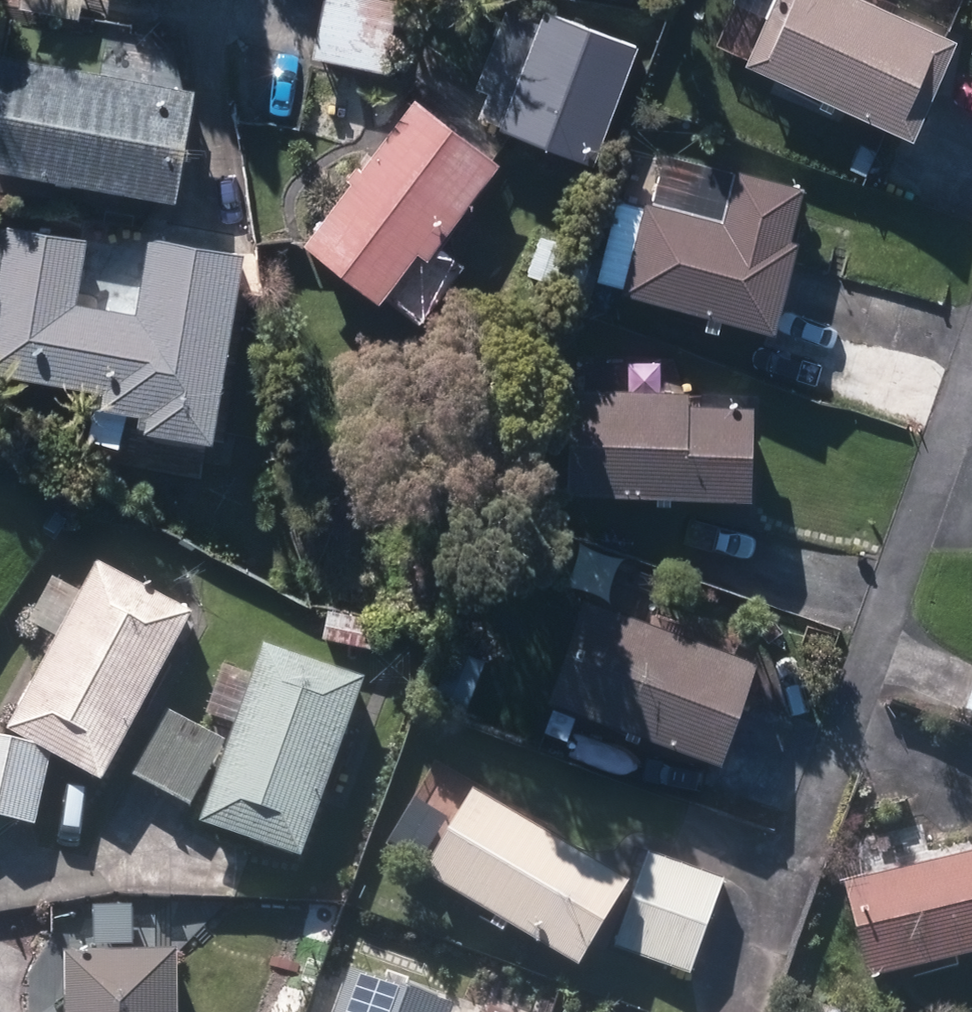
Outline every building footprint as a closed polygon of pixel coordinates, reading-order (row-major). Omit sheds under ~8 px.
[(81,24),(85,0),(22,0),(20,13),(81,24)] [(325,59),(396,71),(408,0),(335,0),(325,59)] [(912,142),(956,43),(859,0),(777,0),(747,68),(912,142)] [(500,129),(593,166),(639,51),(546,14),(500,129)] [(176,202),(195,92),(0,59),(0,171),(176,202)] [(383,300),(402,315),(422,290),(402,275),(417,254),(429,262),(500,169),(415,104),(305,247),(379,304),(383,300)] [(703,330),(720,335),(724,320),(775,333),(799,245),(791,242),(804,190),(738,173),(724,226),(648,205),(624,293),(707,316),(703,330)] [(210,443),(246,258),(152,240),(136,318),(77,306),(89,245),(9,230),(0,280),(0,375),(105,394),(103,409),(147,417),(144,430),(210,443)] [(580,245),(549,235),(537,270),(567,281),(580,245)] [(655,507),(673,507),(673,499),(752,500),(753,408),(690,407),(690,394),(685,394),(685,382),(669,382),(669,393),(642,393),(642,363),(611,363),(611,392),(569,393),(567,497),(655,498),(655,507)] [(1,741),(21,751),(45,764),(96,792),(188,623),(93,572),(75,604),(48,589),(25,632),(52,647),(1,741)] [(550,701),(721,761),(757,661),(585,601),(550,701)] [(201,829),(302,865),(364,687),(265,651),(201,829)] [(125,782),(183,814),(218,747),(162,716),(125,782)] [(21,751),(0,747),(0,828),(32,834),(45,764),(21,751)] [(425,879),(579,974),(630,892),(499,811),(502,806),(438,767),(386,850),(428,876),(425,879)] [(617,952),(692,980),(726,886),(651,859),(617,952)] [(871,987),(971,962),(971,859),(846,891),(871,987)] [(179,956),(64,959),(65,1011),(180,1011),(179,956)] [(851,1011),(823,1000),(818,1011),(851,1011)]
